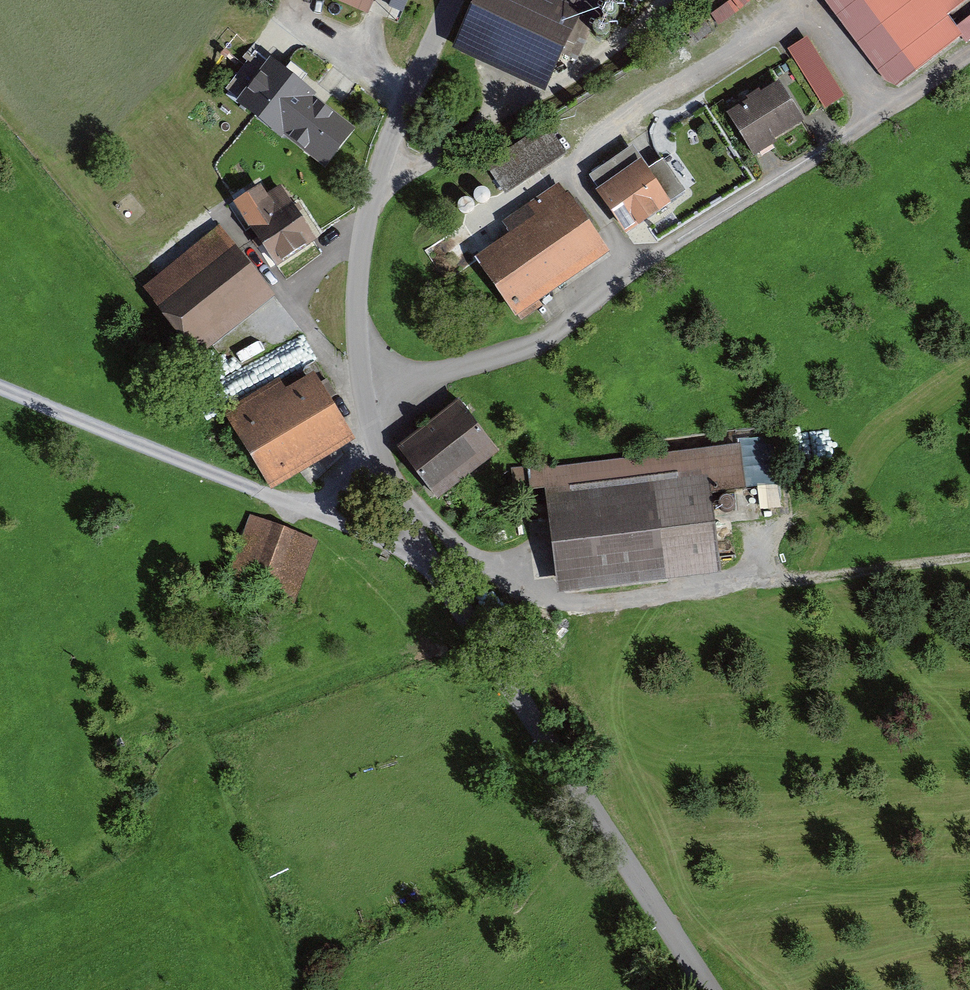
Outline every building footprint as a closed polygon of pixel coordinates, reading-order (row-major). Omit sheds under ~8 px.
[(372,13),(377,0),(341,0),(372,13)] [(546,90),(584,12),(573,7),(576,0),(472,0),(450,51),(546,90)] [(969,13),(969,0),(833,0),(909,96),(962,55),(945,33),(969,13)] [(236,103),(325,170),(359,124),(269,58),(236,103)] [(799,72),(810,89),(831,76),(820,59),(799,72)] [(750,156),(804,123),(778,80),(724,113),(750,156)] [(505,209),(563,171),(544,143),(486,180),(505,209)] [(627,233),(671,202),(640,159),(596,190),(627,233)] [(276,264),(322,236),(283,174),(237,202),(276,264)] [(522,322),(613,258),(564,188),(509,226),(517,237),(480,262),(522,322)] [(198,356),(274,296),(221,229),(145,289),(198,356)] [(273,491),(357,439),(311,365),(227,417),(273,491)] [(434,502),(496,453),(457,403),(394,452),(434,502)] [(780,439),(745,441),(748,483),(783,481),(780,439)] [(559,595),(717,575),(708,501),(747,497),(741,447),(526,473),(530,500),(547,498),(559,595)] [(291,605),(317,541),(247,513),(210,605),(235,615),(246,588),(291,605)]
